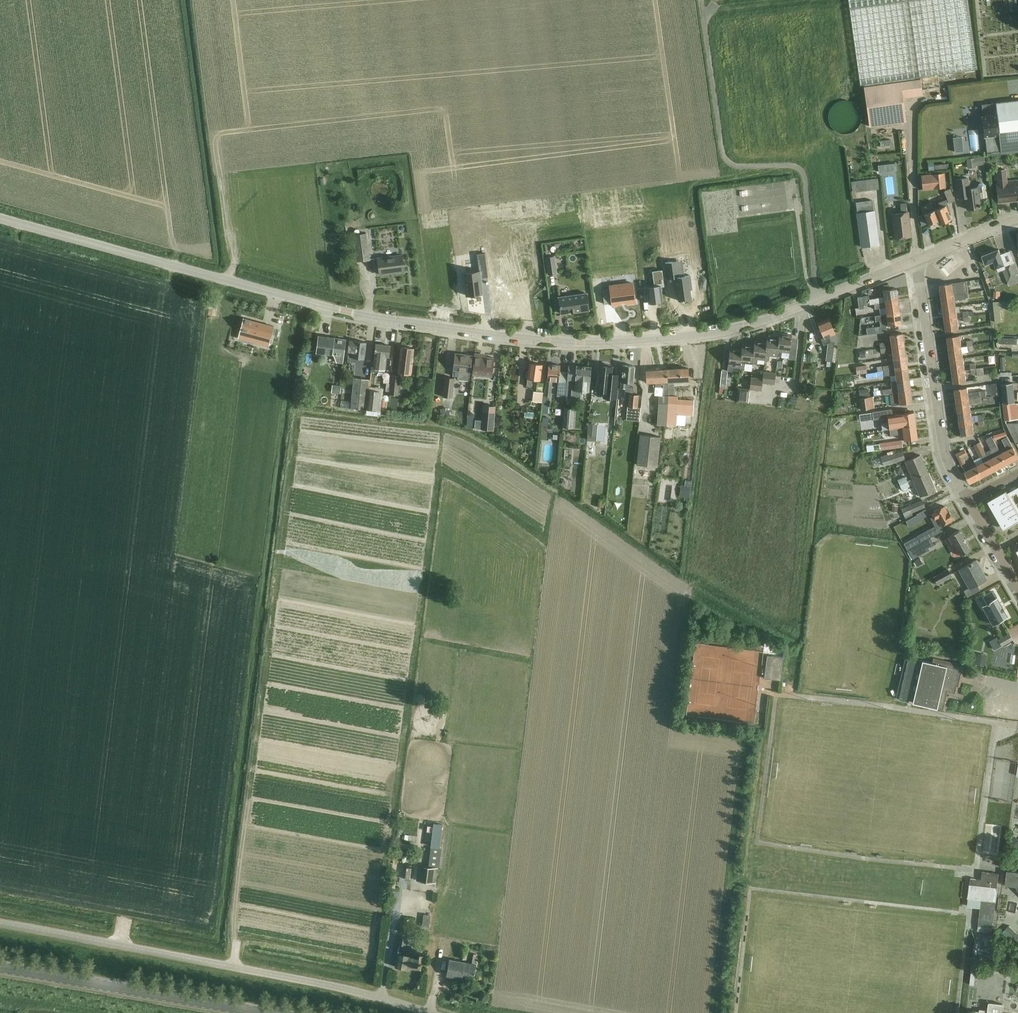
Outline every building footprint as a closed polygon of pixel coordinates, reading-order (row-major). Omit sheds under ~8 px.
[(938,74),(977,69),(967,0),(848,0),(860,85),(863,84),(869,126),(906,121),(902,97),(922,94),(922,89),(939,87),(938,74)] [(983,117),(982,117),(984,135),(985,134),(987,153),(1017,150),(1017,101),(981,105),(983,117)] [(962,136),(954,137),(955,152),(963,151),(962,136)] [(974,168),(992,168),(992,157),(974,157),(974,168)] [(888,161),(889,169),(903,167),(902,159),(888,161)] [(994,170),(996,182),(998,203),(1017,200),(1017,180),(1006,181),(1005,169),(994,170)] [(944,173),(921,175),(922,189),(945,187),(944,173)] [(877,177),(851,181),(852,191),(879,188),(877,177)] [(967,210),(979,209),(979,207),(980,207),(980,205),(979,205),(978,199),(986,198),(985,186),(983,184),(980,185),(978,187),(978,188),(977,189),(977,188),(969,189),(968,178),(956,180),(957,192),(965,191),(967,210)] [(949,203),(955,201),(950,188),(944,190),(949,203)] [(856,202),(862,247),(878,245),(872,200),(856,202)] [(938,220),(937,220),(939,224),(951,220),(948,210),(949,210),(946,200),(939,203),(941,207),(934,210),(938,220)] [(906,202),(900,203),(901,213),(891,214),(894,238),(911,236),(908,212),(907,212),(906,202)] [(925,213),(933,210),(931,204),(922,207),(925,213)] [(938,220),(934,210),(933,210),(925,213),(924,213),(928,224),(937,220),(938,220)] [(386,225),(389,232),(398,228),(395,221),(386,225)] [(540,275),(534,228),(492,233),(498,280),(540,275)] [(686,234),(687,234),(686,228),(666,231),(667,237),(670,236),(686,234)] [(357,261),(370,259),(366,232),(353,234),(357,261)] [(575,259),(576,249),(567,249),(566,258),(575,259)] [(984,255),(987,264),(995,260),(999,272),(1003,270),(1009,285),(1017,282),(1017,271),(1015,263),(1012,264),(1006,266),(1002,255),(1002,254),(1001,254),(999,249),(984,255)] [(557,251),(558,268),(567,267),(566,251),(557,251)] [(479,271),(464,273),(467,295),(482,293),(481,278),(488,277),(485,253),(477,254),(479,271)] [(402,255),(378,258),(380,274),(404,271),(402,255)] [(546,257),(548,274),(556,273),(554,256),(546,257)] [(678,261),(665,263),(667,279),(675,278),(678,300),(682,300),(682,301),(684,300),(691,299),(690,290),(692,289),(690,275),(684,276),(680,276),(678,261)] [(654,286),(647,287),(649,303),(662,301),(660,286),(664,286),(662,270),(652,271),(654,286)] [(940,285),(942,297),(968,293),(967,281),(966,281),(954,283),(944,284),(940,285)] [(610,288),(602,289),(604,304),(612,303),(612,305),(621,304),(621,301),(626,301),(626,303),(635,302),(632,283),(610,285),(610,288)] [(869,295),(862,296),(863,305),(870,304),(874,304),(874,303),(897,300),(896,288),(883,290),(884,297),(876,298),(869,299),(869,295)] [(559,297),(561,313),(589,309),(586,293),(559,297)] [(955,300),(966,299),(966,298),(969,298),(968,293),(942,297),(943,308),(956,307),(955,300)] [(1002,299),(993,300),(995,323),(1002,322),(1001,308),(1003,308),(1002,299)] [(885,307),(886,314),(899,312),(897,300),(874,303),(874,304),(874,309),(885,307)] [(957,318),(956,307),(943,308),(945,320),(957,318)] [(886,314),(875,315),(876,321),(880,320),(881,326),(887,325),(887,326),(901,324),(899,312),(886,314)] [(244,318),(239,335),(259,340),(258,343),(268,346),(274,326),(244,318)] [(837,345),(839,336),(839,332),(839,331),(839,332),(834,331),(829,318),(817,323),(824,338),(821,339),(824,345),(827,343),(825,360),(832,361),(834,348),(833,344),(833,343),(837,344),(837,345)] [(947,331),(959,329),(957,318),(945,320),(947,331)] [(867,328),(868,335),(887,332),(887,326),(887,325),(881,326),(867,328)] [(788,359),(796,359),(798,340),(791,339),(791,334),(779,333),(779,335),(778,338),(779,338),(777,356),(781,356),(782,351),(789,352),(788,359)] [(891,346),(904,345),(903,333),(890,335),(891,346)] [(766,342),(764,360),(769,360),(769,355),(777,356),(779,338),(778,338),(779,335),(774,334),(774,336),(769,335),(769,337),(766,337),(766,342)] [(953,336),(947,337),(949,349),(962,347),(973,345),(972,340),(961,342),(960,335),(954,336),(954,335),(953,335),(953,336)] [(345,339),(318,336),(316,352),(333,355),(336,362),(342,363),(345,340),(345,339)] [(347,361),(363,363),(366,342),(354,340),(354,341),(349,340),(347,351),(350,352),(350,354),(348,354),(347,361)] [(766,342),(754,340),(754,345),(752,363),(757,364),(757,359),(764,360),(766,342)] [(373,367),(379,368),(385,369),(386,356),(389,357),(390,345),(375,344),(373,367)] [(754,345),(742,344),(741,349),(742,349),(740,367),(744,368),(745,363),(752,363),(754,345)] [(904,345),(891,346),(893,358),(906,356),(904,345)] [(962,347),(949,349),(951,360),(963,358),(962,352),(968,351),(974,351),(973,345),(962,347)] [(410,374),(414,348),(401,346),(398,372),(410,374)] [(742,349),(741,349),(730,348),(727,371),(732,371),(733,366),(740,367),(742,349)] [(470,372),(472,355),(455,353),(453,370),(452,375),(458,376),(457,379),(468,380),(469,372),(470,372)] [(481,354),(474,353),(472,373),(492,375),(494,358),(481,356),(481,354)] [(877,372),(907,368),(906,356),(893,358),(894,364),(876,367),(877,372)] [(952,372),(965,370),(963,358),(951,360),(952,372)] [(527,378),(526,386),(532,387),(532,379),(540,380),(542,364),(529,363),(528,371),(526,372),(525,377),(527,378)] [(986,363),(985,373),(993,374),(993,364),(986,363)] [(558,395),(565,396),(567,371),(560,370),(560,365),(548,364),(547,380),(546,384),(544,396),(543,396),(542,412),(548,412),(549,397),(551,397),(552,380),(559,381),(558,395)] [(603,398),(607,398),(616,399),(619,374),(612,373),(612,366),(609,366),(607,364),(604,364),(602,365),(598,365),(596,391),(604,391),(603,398)] [(865,364),(856,366),(857,374),(867,373),(865,364)] [(568,365),(567,375),(575,376),(575,380),(575,389),(571,388),(570,400),(580,400),(581,390),(589,391),(590,381),(591,367),(576,366),(568,365)] [(626,388),(627,382),(633,383),(635,366),(622,365),(620,388),(626,388)] [(983,367),(970,369),(971,374),(977,374),(977,376),(984,375),(983,367)] [(680,368),(668,369),(669,395),(675,394),(674,382),(689,381),(688,368),(681,368),(680,368)] [(896,381),(909,379),(907,368),(877,372),(878,377),(895,375),(896,381)] [(645,370),(646,380),(646,383),(663,382),(664,395),(669,395),(668,369),(653,370),(652,370),(645,370)] [(966,381),(965,370),(952,372),(954,383),(959,382),(960,383),(961,383),(961,382),(966,381)] [(774,384),(775,377),(773,375),(773,373),(763,371),(762,381),(764,383),(774,384)] [(400,375),(392,374),(390,394),(398,395),(400,375)] [(446,377),(443,397),(452,398),(455,378),(446,377)] [(354,378),(351,408),(366,409),(369,379),(354,378)] [(882,389),(873,390),(874,396),(889,393),(911,391),(909,379),(896,381),(891,382),(891,388),(882,389)] [(750,381),(750,387),(751,389),(761,390),(762,384),(761,382),(750,381)] [(342,391),(350,391),(351,383),(342,382),(342,391)] [(1014,382),(1002,384),(1004,403),(1009,403),(1016,403),(1014,382)] [(481,383),(480,393),(491,394),(491,383),(481,383)] [(330,396),(339,397),(340,386),(331,385),(330,396)] [(969,393),(968,387),(963,388),(963,387),(961,388),(955,389),(957,401),(981,397),(987,397),(986,390),(969,393)] [(748,403),(749,390),(748,389),(738,388),(736,402),(748,403)] [(367,409),(377,410),(379,391),(369,389),(367,409)] [(454,391),(452,402),(460,404),(462,393),(454,391)] [(542,402),(543,392),(533,391),(532,401),(542,402)] [(912,402),(911,391),(889,393),(891,405),(899,404),(905,403),(905,404),(907,404),(907,403),(912,402)] [(628,407),(626,420),(639,421),(641,408),(638,408),(639,395),(629,393),(628,407)] [(659,396),(656,425),(664,425),(666,409),(668,409),(669,397),(659,396)] [(678,397),(669,397),(668,409),(666,409),(664,425),(675,426),(676,414),(692,415),(694,401),(677,400),(678,397)] [(860,398),(861,409),(870,408),(868,397),(860,398)] [(957,401),(959,412),(971,410),(971,404),(982,402),(981,397),(957,401)] [(379,403),(396,406),(397,402),(380,398),(379,403)] [(482,420),(481,429),(485,429),(493,430),(495,406),(485,405),(483,405),(482,420)] [(565,407),(563,427),(573,428),(574,408),(565,407)] [(872,413),(860,415),(861,421),(873,419),(887,417),(893,417),(892,415),(892,409),(872,412),(872,413)] [(960,424),(973,422),(971,410),(959,412),(960,424)] [(888,422),(880,423),(880,424),(881,430),(889,429),(890,429),(896,428),(902,427),(915,425),(913,412),(900,413),(892,415),(893,417),(887,417),(888,422)] [(975,433),(973,422),(960,424),(962,435),(968,434),(968,435),(969,435),(969,434),(975,433)] [(1017,443),(1017,423),(1007,423),(1016,444),(1017,443)] [(890,429),(889,429),(890,436),(903,434),(904,440),(917,438),(915,425),(902,427),(896,428),(890,429)] [(657,467),(660,437),(640,434),(636,465),(657,467)] [(990,459),(996,470),(1008,464),(1002,453),(1001,453),(992,436),(986,439),(992,449),(986,452),(990,460),(990,459)] [(1002,453),(1008,464),(1017,458),(1017,456),(1013,447),(1008,436),(1002,439),(1007,450),(1002,453)] [(880,450),(902,447),(901,440),(879,443),(880,450)] [(996,470),(990,459),(990,460),(986,452),(981,442),(975,445),(981,457),(982,457),(985,462),(978,466),(984,476),(996,470)] [(957,455),(962,465),(967,463),(964,458),(969,455),(966,450),(957,455)] [(888,455),(880,457),(883,466),(905,459),(903,452),(888,456),(888,455)] [(905,461),(913,479),(927,472),(920,455),(905,461)] [(978,466),(965,473),(970,483),(984,476),(978,466)] [(935,490),(927,472),(913,479),(920,496),(935,490)] [(899,484),(907,481),(905,476),(897,479),(899,484)] [(907,481),(899,484),(901,489),(909,486),(907,481)] [(1017,488),(1016,486),(1015,486),(1010,489),(1011,491),(1008,493),(1006,491),(988,501),(1004,529),(1017,521),(1017,487),(1017,488)] [(901,509),(905,517),(913,514),(912,513),(925,507),(922,500),(901,509)] [(917,536),(903,544),(907,550),(921,543),(943,530),(940,525),(953,519),(949,511),(947,512),(944,505),(933,511),(933,512),(928,514),(931,520),(935,526),(917,536)] [(917,514),(906,520),(909,526),(920,520),(919,519),(928,514),(925,509),(916,513),(917,514)] [(959,530),(947,536),(951,542),(952,541),(960,555),(970,549),(959,530)] [(930,538),(919,544),(908,551),(913,559),(929,550),(928,548),(934,544),(930,538)] [(976,560),(959,569),(969,588),(964,590),(967,597),(980,590),(976,584),(986,579),(976,560)] [(948,569),(934,577),(938,584),(952,576),(948,569)] [(982,605),(992,624),(1007,616),(996,597),(996,598),(992,591),(983,597),(986,603),(982,605)] [(996,637),(989,641),(994,650),(1001,645),(1012,639),(1009,633),(998,639),(996,637)] [(784,657),(771,656),(767,655),(764,678),(781,680),(784,657)] [(961,672),(962,665),(933,658),(932,663),(908,657),(898,699),(908,701),(908,699),(912,700),(912,702),(936,708),(937,708),(944,709),(948,692),(956,693),(958,686),(959,686),(962,673),(961,672)] [(442,824),(434,823),(431,846),(439,847),(442,824)] [(1014,838),(1010,843),(1017,849),(1017,848),(1017,842),(1014,838)] [(421,865),(419,880),(433,882),(435,867),(421,865)] [(1007,870),(1005,885),(1006,886),(1006,884),(1015,886),(1017,888),(1017,889),(1017,872),(1007,870)] [(997,887),(999,873),(982,871),(981,880),(970,878),(968,898),(981,900),(978,925),(978,930),(991,932),(992,927),(995,901),(996,901),(998,887),(997,887)] [(1009,925),(1005,929),(1017,941),(1017,934),(1009,925)] [(399,945),(395,966),(407,969),(407,966),(417,968),(420,952),(410,951),(410,949),(404,947),(406,937),(399,936),(398,944),(399,945)] [(466,959),(468,948),(461,947),(459,958),(466,959)] [(473,980),(477,956),(473,956),(472,963),(449,959),(446,975),(473,980)] [(978,1011),(973,1010),(973,1012),(1003,1012),(1004,1004),(1003,1004),(990,1002),(989,1002),(988,1012),(978,1011)]
